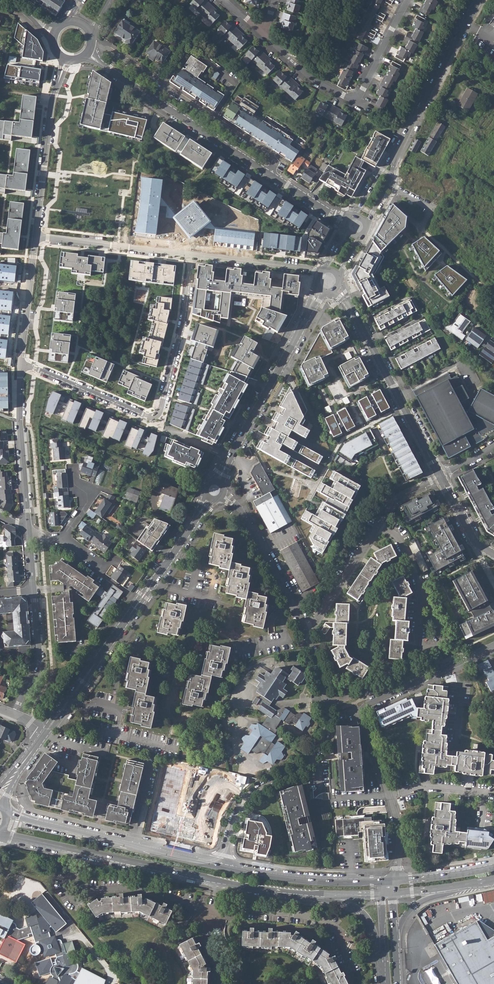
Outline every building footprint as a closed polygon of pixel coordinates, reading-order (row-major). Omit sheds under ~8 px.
[(35,1),(36,1),(43,5),(42,6),(56,15),(65,1),(64,0),(60,0),(60,1),(58,0),(33,0),(35,1)] [(200,11),(202,13),(210,4),(205,0),(203,0),(202,1),(202,0),(194,0),(190,4),(199,12),(200,11)] [(297,0),(287,0),(286,2),(289,3),(288,5),(287,9),(297,13),(301,1),(297,0)] [(435,5),(426,0),(424,4),(425,5),(423,8),(421,7),(419,11),(427,15),(431,8),(433,9),(435,5)] [(375,14),(379,5),(372,2),(370,5),(369,5),(367,10),(375,14)] [(216,10),(210,4),(202,13),(204,15),(203,16),(212,24),(219,16),(216,13),(214,12),(216,10)] [(375,14),(367,10),(364,14),(365,15),(363,18),(370,22),(375,14)] [(294,16),(283,12),(281,20),(283,21),(283,23),(281,27),(292,31),(295,19),(293,18),(294,16)] [(423,26),(426,19),(417,15),(415,18),(417,19),(416,22),(415,22),(413,26),(416,28),(422,31),(424,27),(423,26)] [(358,27),(366,31),(369,32),(375,35),(377,32),(371,29),(371,28),(368,26),(370,22),(363,18),(362,18),(360,23),(358,27)] [(122,21),(114,33),(113,35),(130,47),(140,32),(129,25),(122,21)] [(230,38),(238,30),(232,24),(230,26),(228,25),(225,21),(218,30),(226,38),(228,36),(230,38)] [(35,60),(42,61),(43,53),(37,40),(19,24),(14,38),(22,45),(23,46),(22,58),(35,60)] [(358,27),(358,26),(355,31),(356,31),(354,35),(362,39),(366,31),(358,27)] [(422,31),(416,28),(413,35),(408,33),(406,36),(418,42),(418,40),(419,41),(422,36),(421,36),(423,32),(422,31)] [(244,35),(238,30),(230,38),(232,40),(231,41),(239,50),(247,41),(243,38),(242,37),(244,35)] [(418,42),(406,36),(405,39),(409,42),(406,49),(411,52),(412,52),(414,49),(415,49),(417,44),(416,44),(418,42)] [(156,38),(146,53),(149,56),(149,58),(153,61),(155,59),(162,64),(172,49),(156,38)] [(352,53),(361,58),(364,54),(363,53),(364,50),(366,51),(368,47),(359,43),(356,49),(354,49),(352,53)] [(408,56),(411,52),(406,49),(401,46),(399,51),(400,51),(398,54),(396,53),(394,57),(403,61),(406,55),(408,56)] [(258,63),(265,55),(259,49),(258,51),(256,50),(253,47),(245,55),(254,63),(256,61),(258,63)] [(348,64),(357,69),(359,65),(357,64),(358,61),(359,62),(361,58),(352,53),(350,57),(351,58),(348,64)] [(271,60),(265,55),(258,63),(260,65),(258,67),(267,75),(274,67),(271,64),(270,62),(271,60)] [(169,82),(180,89),(181,87),(184,88),(182,90),(195,98),(196,96),(204,85),(205,83),(199,79),(197,78),(202,72),(203,73),(207,67),(196,60),(191,56),(176,78),(173,76),(169,82)] [(388,72),(397,77),(399,73),(397,72),(401,65),(392,61),(390,64),(392,65),(391,68),(390,68),(388,72)] [(341,74),(350,79),(352,75),(351,74),(353,71),(355,72),(357,69),(348,64),(345,62),(342,68),(343,70),(341,74)] [(4,78),(39,84),(41,70),(34,69),(8,66),(4,78)] [(80,125),(135,138),(136,136),(142,137),(146,121),(118,114),(112,113),(114,106),(107,104),(111,84),(92,72),(87,94),(90,95),(88,100),(86,99),(80,125)] [(285,89),(293,80),(287,74),(285,76),(284,75),(280,72),(273,80),(282,88),(283,87),(285,89)] [(395,81),(397,77),(388,72),(385,76),(386,76),(385,80),(383,78),(381,82),(390,87),(393,80),(395,81)] [(348,83),(350,79),(341,74),(338,78),(340,79),(337,85),(345,90),(347,86),(345,86),(347,82),(348,83)] [(299,86),(293,80),(285,89),(287,90),(286,92),(295,100),(302,92),(299,89),(297,88),(299,86)] [(386,93),(390,87),(381,82),(379,85),(381,86),(379,89),(378,89),(376,93),(380,95),(386,98),(388,94),(386,93)] [(204,85),(196,96),(200,99),(199,101),(205,105),(207,103),(208,105),(207,107),(213,111),(224,95),(217,91),(216,93),(212,91),(213,88),(207,84),(206,86),(204,85)] [(478,94),(467,88),(458,106),(468,111),(478,94)] [(370,103),(382,109),(383,107),(383,108),(386,103),(385,103),(387,99),(386,98),(380,95),(376,102),(372,99),(370,103)] [(11,141),(11,136),(32,138),(35,111),(36,97),(23,96),(22,107),(20,123),(0,121),(0,140),(11,141)] [(253,136),(263,121),(252,114),(258,105),(244,96),(239,105),(233,101),(223,117),(253,136)] [(329,117),(335,107),(327,103),(326,105),(324,104),(321,102),(315,112),(326,118),(327,116),(329,117)] [(342,111),(335,107),(329,117),(332,118),(331,120),(342,126),(347,116),(343,114),(341,113),(342,111)] [(285,158),(292,162),(302,147),(289,138),(290,137),(277,129),(276,130),(263,121),(253,136),(261,142),(262,140),(267,144),(266,146),(279,154),(280,152),(286,156),(285,158)] [(445,127),(437,122),(420,152),(429,156),(445,127)] [(162,123),(153,137),(175,151),(184,136),(162,123)] [(365,164),(365,165),(376,170),(391,142),(377,134),(362,162),(365,164)] [(415,138),(409,150),(416,154),(422,142),(415,138)] [(210,153),(188,139),(179,154),(201,167),(210,153)] [(26,192),(30,151),(16,149),(13,176),(0,175),(0,193),(5,194),(6,190),(26,192)] [(291,166),(287,171),(293,175),(296,170),(297,171),(305,159),(299,156),(292,166),(291,166)] [(230,167),(218,158),(210,171),(236,188),(245,176),(238,171),(234,177),(227,172),(230,167)] [(365,164),(362,162),(356,160),(347,178),(329,169),(320,183),(336,192),(336,193),(346,200),(347,198),(352,201),(367,174),(362,171),(365,165),(365,164)] [(324,163),(319,169),(324,172),(328,166),(324,163)] [(307,169),(301,178),(306,182),(308,180),(311,182),(315,175),(314,174),(317,169),(309,165),(309,166),(308,166),(307,169)] [(262,187),(249,179),(241,191),(268,209),(276,196),(269,192),(266,197),(258,192),(262,187)] [(293,207),(281,199),(273,212),(299,229),(307,216),(301,212),(297,217),(290,212),(293,207)] [(10,203),(6,234),(0,233),(0,248),(18,250),(23,204),(10,203)] [(406,218),(390,203),(351,274),(360,291),(362,290),(365,294),(362,296),(368,308),(389,297),(382,287),(378,289),(375,282),(376,281),(372,274),(373,273),(384,257),(381,252),(405,229),(406,218)] [(303,237),(263,232),(261,247),(304,252),(304,255),(315,257),(330,231),(313,220),(303,237)] [(423,237),(411,245),(426,272),(442,254),(423,237)] [(79,254),(62,252),(60,273),(71,274),(70,279),(84,280),(95,282),(96,277),(104,278),(106,258),(89,256),(89,259),(83,258),(79,257),(79,254)] [(132,260),(130,281),(144,283),(175,287),(177,266),(132,260)] [(206,267),(198,266),(193,314),(213,321),(214,317),(218,318),(228,319),(231,294),(262,298),(261,308),(260,312),(255,320),(278,333),(287,317),(280,314),(282,294),(298,296),(301,277),(284,275),(282,289),(270,287),(271,273),(263,272),(263,274),(255,273),(254,285),(241,284),(243,270),(235,269),(234,270),(227,269),(225,282),(213,281),(214,266),(206,265),(206,267)] [(447,266),(434,275),(452,296),(467,280),(447,266)] [(78,290),(58,288),(55,309),(54,321),(73,323),(78,290)] [(146,358),(144,364),(159,368),(162,356),(160,355),(164,339),(167,339),(171,322),(169,322),(170,317),(171,311),(172,311),(174,298),(156,296),(155,306),(152,305),(151,313),(150,317),(153,318),(152,324),(154,325),(150,339),(145,338),(143,343),(141,350),(146,351),(144,358),(146,358)] [(411,301),(375,320),(380,331),(417,311),(411,301)] [(451,326),(448,323),(444,328),(462,340),(466,336),(462,333),(470,322),(459,314),(451,326)] [(349,339),(339,319),(323,328),(301,367),(309,386),(329,377),(320,359),(332,353),(330,349),(349,339)] [(425,319),(385,340),(391,351),(430,330),(425,319)] [(486,336),(474,328),(466,340),(478,348),(486,336)] [(72,335),(53,333),(50,350),(49,360),(57,361),(69,363),(70,352),(70,347),(72,335)] [(434,338),(395,359),(401,370),(440,349),(434,338)] [(479,355),(491,364),(493,360),(493,343),(490,340),(486,345),(485,348),(479,355)] [(263,354),(270,357),(275,348),(268,344),(263,354)] [(115,364),(89,354),(81,372),(107,383),(115,364)] [(369,377),(358,357),(340,367),(350,387),(369,377)] [(203,363),(191,359),(178,399),(189,403),(203,363)] [(140,376),(124,370),(118,384),(130,389),(128,394),(145,401),(152,385),(139,379),(140,376)] [(247,377),(231,372),(222,389),(220,388),(218,392),(223,394),(220,398),(216,395),(211,404),(213,405),(210,410),(223,419),(226,421),(228,417),(230,418),(237,406),(235,405),(247,383),(245,382),(247,377)] [(0,373),(0,411),(8,412),(8,390),(8,373),(0,373)] [(412,392),(448,460),(483,441),(480,436),(493,428),(493,396),(480,388),(471,406),(468,400),(469,399),(457,376),(451,379),(448,373),(412,392)] [(43,388),(37,388),(37,398),(44,398),(46,383),(43,383),(43,388)] [(305,420),(288,386),(277,406),(283,409),(280,415),(274,412),(270,420),(275,422),(271,429),(267,426),(262,434),(267,437),(264,443),(259,440),(255,448),(316,481),(328,457),(329,453),(306,439),(310,431),(302,427),(305,420)] [(380,390),(371,395),(381,413),(390,408),(380,390)] [(80,413),(83,403),(69,398),(68,403),(64,402),(66,396),(53,392),(46,411),(74,422),(78,412),(80,413)] [(367,397),(358,402),(368,420),(376,415),(367,397)] [(188,407),(176,403),(170,424),(181,429),(188,407)] [(97,431),(104,413),(88,406),(80,427),(86,429),(87,427),(97,431)] [(345,408),(337,413),(347,431),(355,427),(345,408)] [(221,422),(209,413),(196,435),(216,444),(220,437),(218,436),(224,424),(221,422)] [(333,415),(325,419),(333,438),(342,434),(333,415)] [(110,416),(103,437),(109,439),(109,437),(121,441),(127,422),(110,416)] [(394,416),(376,425),(384,439),(385,438),(407,480),(424,472),(394,416)] [(151,457),(159,436),(152,433),(150,438),(143,435),(145,430),(133,426),(126,445),(144,451),(143,454),(151,457)] [(370,429),(346,441),(346,442),(337,455),(350,462),(353,457),(378,444),(370,429)] [(53,460),(64,459),(63,450),(64,450),(63,446),(62,447),(61,442),(59,442),(59,438),(51,439),(52,443),(49,443),(50,449),(52,449),(53,460)] [(202,452),(174,440),(172,446),(168,445),(165,457),(185,466),(184,467),(189,469),(190,467),(195,469),(202,452)] [(1,464),(6,464),(7,462),(9,462),(8,455),(9,454),(9,450),(4,450),(3,446),(0,446),(0,463),(1,464)] [(84,463),(78,464),(78,469),(81,470),(82,471),(82,472),(90,475),(90,474),(95,476),(98,467),(93,465),(94,464),(91,463),(93,457),(88,455),(85,462),(84,462),(84,463)] [(275,490),(260,463),(255,466),(251,473),(263,496),(269,493),(275,490)] [(100,469),(96,481),(102,483),(106,471),(100,469)] [(457,478),(485,533),(493,538),(493,515),(490,517),(489,514),(488,513),(488,512),(489,512),(490,512),(491,512),(491,511),(492,511),(492,510),(492,509),(489,505),(481,490),(477,492),(476,490),(475,489),(475,488),(475,487),(476,487),(478,487),(479,486),(479,485),(479,484),(476,480),(471,470),(457,478)] [(10,478),(6,478),(6,472),(0,473),(0,491),(11,490),(10,478)] [(56,473),(56,488),(53,488),(54,492),(62,491),(62,488),(67,487),(66,479),(65,479),(65,477),(66,475),(66,473),(64,472),(56,473)] [(358,487),(333,473),(330,478),(337,481),(332,490),(320,483),(316,491),(328,497),(324,504),(321,503),(318,509),(321,510),(317,518),(305,512),(300,520),(311,526),(308,532),(310,533),(308,537),(315,551),(321,554),(358,487)] [(152,490),(162,494),(165,495),(159,509),(170,513),(179,489),(156,481),(152,490)] [(12,494),(11,494),(11,490),(0,491),(0,509),(8,513),(12,506),(11,506),(12,502),(13,502),(12,494)] [(140,492),(134,490),(131,498),(137,500),(140,492)] [(57,496),(58,508),(63,507),(66,508),(69,507),(68,495),(63,496),(62,491),(54,492),(54,496),(57,496)] [(429,492),(402,505),(410,519),(437,506),(429,492)] [(253,502),(270,534),(287,525),(292,522),(277,495),(272,498),(269,493),(263,496),(253,502)] [(103,498),(93,512),(100,518),(105,511),(108,514),(114,505),(109,502),(114,496),(108,494),(104,499),(103,498)] [(131,498),(126,496),(124,500),(136,504),(137,500),(131,498)] [(64,512),(51,512),(51,526),(65,525),(64,512)] [(442,517),(428,525),(440,548),(427,555),(433,566),(431,567),(433,570),(435,569),(435,571),(464,556),(442,517)] [(147,548),(152,552),(171,526),(167,524),(155,519),(148,529),(146,528),(137,541),(147,548)] [(5,525),(6,536),(4,536),(4,541),(2,542),(0,544),(0,547),(14,546),(14,538),(16,536),(15,528),(8,524),(5,525)] [(90,539),(93,542),(99,534),(95,531),(94,533),(85,526),(80,534),(83,537),(85,538),(84,539),(88,542),(90,539)] [(96,546),(99,548),(99,549),(105,553),(112,543),(108,541),(110,539),(104,534),(102,536),(99,534),(93,542),(92,543),(96,546)] [(224,536),(214,534),(210,550),(212,550),(210,557),(212,558),(210,565),(219,567),(219,568),(229,571),(231,563),(233,555),(231,554),(233,547),(231,547),(233,540),(224,537),(224,536)] [(407,542),(421,573),(428,570),(414,539),(407,542)] [(137,540),(134,544),(130,550),(132,551),(130,555),(138,561),(147,548),(137,541),(137,540)] [(280,551),(294,578),(311,569),(296,542),(280,551)] [(390,545),(374,554),(375,557),(374,561),(379,564),(383,562),(382,561),(385,560),(386,561),(387,562),(390,561),(390,559),(393,558),(392,557),(396,555),(390,545)] [(7,557),(8,567),(17,566),(16,560),(17,560),(17,556),(13,556),(13,552),(5,553),(5,557),(7,557)] [(71,586),(84,595),(82,597),(88,602),(95,593),(103,599),(87,621),(88,622),(89,621),(97,626),(97,627),(98,628),(108,614),(109,611),(110,612),(112,607),(113,608),(114,603),(115,604),(117,600),(118,600),(121,596),(110,588),(107,593),(99,587),(100,585),(75,568),(73,570),(67,566),(69,563),(62,559),(57,565),(49,566),(51,582),(59,581),(63,584),(64,592),(60,596),(52,596),(56,643),(76,641),(74,618),(73,618),(72,614),(74,614),(73,602),(70,603),(69,587),(71,586)] [(378,572),(377,572),(379,569),(378,569),(381,565),(379,564),(374,561),(371,559),(361,575),(371,581),(373,578),(375,575),(376,576),(378,572)] [(241,565),(231,563),(229,571),(227,579),(229,579),(227,587),(229,587),(227,594),(236,596),(236,597),(246,600),(248,592),(250,584),(248,583),(250,576),(248,576),(250,569),(241,566),(241,565)] [(19,581),(18,570),(17,570),(17,566),(8,567),(9,581),(9,582),(13,582),(19,581)] [(118,571),(113,579),(120,584),(126,575),(125,575),(128,572),(119,566),(116,569),(118,571)] [(302,592),(319,583),(311,569),(294,578),(302,592)] [(465,639),(493,625),(493,612),(492,609),(490,604),(471,571),(452,581),(472,619),(458,625),(465,639)] [(126,575),(120,584),(123,586),(128,577),(126,575)] [(371,581),(361,575),(348,595),(358,601),(361,597),(363,595),(364,595),(366,592),(365,592),(367,589),(366,588),(368,584),(369,584),(371,581)] [(406,583),(402,576),(392,582),(394,585),(393,586),(399,596),(399,598),(405,598),(405,597),(411,593),(408,589),(409,589),(408,586),(409,585),(407,582),(406,583)] [(110,588),(121,596),(123,592),(112,585),(110,588)] [(258,594),(248,592),(246,600),(244,608),(246,608),(244,615),(246,616),(244,623),(253,625),(253,626),(263,629),(267,613),(265,612),(267,605),(265,605),(267,598),(258,596),(258,594)] [(27,602),(20,597),(12,598),(5,599),(5,598),(0,599),(0,614),(2,614),(2,615),(6,615),(6,613),(13,613),(15,631),(3,632),(4,647),(31,645),(29,623),(28,623),(27,611),(28,611),(27,602)] [(404,621),(406,598),(405,598),(399,598),(394,598),(394,602),(393,602),(393,605),(392,605),(391,609),(393,609),(392,612),(393,612),(393,621),(397,621),(404,621)] [(176,605),(167,603),(165,610),(164,610),(162,617),(161,617),(157,633),(167,635),(168,633),(177,636),(178,628),(180,629),(181,622),(183,622),(186,606),(176,604),(176,605)] [(348,621),(349,604),(337,604),(337,608),(336,608),(336,611),(335,611),(335,615),(336,615),(335,623),(346,623),(346,620),(348,621)] [(327,616),(323,623),(323,624),(323,625),(324,626),(326,628),(324,632),(324,633),(325,634),(326,636),(327,636),(328,635),(332,629),(330,628),(333,624),(333,618),(332,617),(331,616),(329,616),(327,616)] [(408,629),(408,622),(404,621),(397,621),(397,625),(396,625),(394,640),(402,641),(406,641),(406,637),(407,637),(407,633),(409,633),(409,629),(408,629)] [(346,623),(335,623),(334,628),(334,627),(333,631),(332,631),(332,635),(333,635),(333,641),(334,642),(334,646),(338,646),(344,646),(344,642),(345,642),(346,623)] [(394,640),(390,640),(389,659),(400,660),(400,656),(401,656),(401,653),(403,653),(403,649),(402,648),(402,641),(394,640)] [(220,647),(211,645),(209,652),(208,652),(206,659),(205,659),(201,675),(211,677),(211,676),(221,678),(222,671),(224,671),(225,664),(227,664),(230,648),(220,646),(220,647)] [(344,648),(344,646),(338,646),(337,648),(332,650),(334,654),(333,654),(335,657),(334,658),(335,661),(336,660),(338,663),(339,663),(341,667),(347,664),(348,664),(351,659),(349,658),(344,648)] [(130,657),(127,673),(128,674),(127,681),(128,681),(127,688),(135,690),(135,692),(145,694),(149,678),(148,678),(149,670),(148,670),(149,663),(140,661),(140,660),(130,657)] [(369,668),(353,658),(351,659),(348,664),(346,667),(350,670),(350,671),(353,672),(352,674),(355,675),(356,674),(359,676),(359,675),(363,678),(369,668)] [(479,665),(476,666),(479,672),(482,671),(485,676),(491,673),(488,667),(490,666),(487,661),(479,665)] [(264,676),(260,673),(255,680),(259,683),(256,687),(258,688),(256,692),(262,696),(259,699),(256,697),(252,703),(256,705),(257,704),(260,706),(258,709),(267,716),(261,725),(258,723),(256,725),(251,724),(249,728),(252,731),(249,736),(244,735),(242,739),(244,743),(242,747),(242,750),(248,754),(251,750),(256,754),(260,751),(264,754),(259,761),(263,764),(267,761),(273,765),(276,760),(281,760),(284,756),(281,752),(284,748),(283,745),(277,741),(275,745),(271,742),(276,735),(274,734),(277,730),(275,729),(281,720),(288,724),(291,721),(296,724),(295,726),(302,731),(306,726),(307,724),(309,726),(310,724),(309,721),(311,718),(303,713),(302,715),(299,713),(295,715),(283,707),(276,710),(269,706),(274,699),(276,700),(279,695),(283,689),(286,684),(283,682),(285,678),(298,686),(300,683),(301,683),(305,678),(304,673),(293,666),(290,670),(292,671),(289,675),(278,668),(275,668),(271,674),(267,671),(264,676)] [(485,676),(488,682),(485,683),(488,688),(493,685),(493,678),(491,673),(485,676)] [(201,677),(192,675),(190,682),(189,681),(187,688),(185,688),(182,704),(192,706),(192,705),(202,707),(203,700),(205,700),(206,693),(208,693),(211,677),(201,675),(201,677)] [(427,685),(426,697),(425,696),(424,704),(423,709),(417,708),(416,719),(418,720),(428,721),(428,718),(432,719),(431,729),(426,729),(425,741),(424,741),(423,747),(423,748),(422,748),(422,753),(422,760),(420,760),(418,772),(433,774),(433,769),(462,772),(462,773),(469,774),(469,775),(474,775),(474,774),(482,775),(482,774),(493,775),(493,773),(493,755),(484,754),(484,753),(477,752),(477,749),(472,748),(472,752),(464,751),(464,752),(452,751),(452,753),(452,756),(445,756),(445,752),(446,743),(445,743),(447,719),(445,719),(446,711),(451,712),(451,707),(446,707),(447,699),(446,699),(447,687),(427,685)] [(279,695),(283,698),(287,692),(283,689),(279,695)] [(145,694),(135,692),(132,708),(133,708),(132,716),(133,716),(132,723),(141,725),(141,726),(151,728),(154,712),(153,712),(154,705),(153,704),(154,698),(145,696),(145,694)] [(406,698),(376,713),(379,719),(377,720),(382,729),(409,717),(410,718),(416,719),(417,708),(412,699),(407,701),(406,698)] [(10,742),(14,740),(17,734),(15,731),(2,726),(2,725),(0,724),(0,738),(10,742)] [(337,742),(338,753),(340,753),(340,760),(339,760),(339,771),(341,771),(341,775),(340,775),(341,789),(344,789),(345,792),(363,790),(359,726),(336,728),(337,738),(339,738),(339,742),(337,742)] [(28,779),(25,783),(32,800),(36,801),(36,802),(69,810),(85,813),(85,814),(92,816),(96,800),(88,799),(89,794),(92,781),(91,781),(92,776),(94,776),(96,768),(97,769),(98,765),(96,764),(98,757),(83,753),(81,760),(80,760),(79,764),(80,764),(79,768),(78,768),(76,775),(79,775),(78,780),(77,781),(76,781),(76,783),(70,781),(71,779),(68,778),(69,775),(51,771),(56,763),(46,755),(44,758),(42,757),(37,766),(33,772),(32,772),(27,779),(28,779)] [(144,763),(127,759),(123,773),(125,773),(124,777),(122,777),(119,791),(121,791),(117,806),(110,804),(106,819),(113,821),(114,821),(129,824),(142,770),(144,763)] [(212,841),(223,788),(185,780),(184,785),(167,782),(159,819),(191,826),(189,836),(212,841)] [(280,793),(293,847),(294,852),(316,848),(313,837),(312,837),(311,834),(312,833),(310,823),(308,823),(307,817),(308,816),(306,806),(304,806),(303,802),(305,802),(302,788),(298,789),(297,786),(283,790),(283,792),(280,793)] [(455,804),(435,802),(433,817),(432,817),(430,829),(431,829),(430,837),(428,836),(426,852),(441,853),(442,845),(465,848),(467,833),(459,832),(460,827),(454,827),(455,819),(454,819),(455,804)] [(371,821),(371,817),(335,819),(336,836),(358,835),(358,832),(365,831),(366,837),(364,837),(366,861),(385,860),(385,855),(386,855),(385,840),(384,837),(385,837),(384,824),(379,824),(379,820),(371,821)] [(261,822),(247,820),(243,844),(241,843),(239,851),(253,853),(254,855),(266,857),(270,848),(272,836),(266,835),(267,833),(261,822)] [(467,827),(467,833),(465,848),(487,851),(493,841),(493,840),(491,838),(493,835),(483,829),(467,827)] [(485,904),(493,901),(493,890),(482,893),(485,904)] [(42,893),(31,902),(43,917),(49,924),(56,933),(67,924),(42,893)] [(97,899),(88,905),(96,917),(102,913),(120,911),(120,912),(139,911),(166,924),(172,911),(165,908),(167,904),(163,903),(162,906),(145,898),(144,900),(142,899),(142,894),(138,894),(138,897),(124,898),(123,894),(119,894),(119,897),(101,898),(101,900),(99,902),(97,899)] [(48,978),(45,983),(70,983),(73,978),(69,975),(69,974),(74,973),(76,971),(78,969),(79,967),(78,964),(77,962),(75,963),(71,952),(63,955),(61,950),(63,949),(63,947),(60,940),(58,939),(56,940),(50,937),(48,931),(51,931),(49,924),(43,917),(38,918),(37,918),(36,916),(35,915),(25,918),(28,927),(19,929),(17,928),(15,924),(13,923),(12,922),(13,920),(0,914),(0,934),(0,935),(0,936),(4,938),(6,934),(7,932),(12,935),(11,937),(16,940),(17,940),(29,936),(28,934),(32,933),(35,943),(42,941),(42,942),(42,943),(41,946),(41,948),(43,952),(44,952),(49,955),(55,953),(56,958),(56,959),(55,960),(56,964),(53,965),(52,966),(50,969),(50,973),(53,976),(52,977),(49,976),(48,978)] [(478,920),(434,945),(457,983),(493,983),(493,930),(478,920)] [(241,946),(271,947),(271,946),(290,947),(305,957),(306,956),(321,966),(329,983),(331,982),(331,983),(348,983),(344,976),(345,976),(343,972),(341,973),(334,960),(336,959),(335,955),(330,958),(328,956),(329,954),(314,944),(316,942),(312,939),(310,943),(298,935),(299,933),(296,931),(293,935),(290,935),(290,932),(272,931),(272,928),(268,928),(268,932),(254,931),(254,928),(250,928),(250,931),(242,931),(241,946)] [(6,934),(4,938),(0,945),(0,954),(16,963),(26,944),(17,940),(16,940),(11,937),(6,934)] [(205,967),(204,965),(206,964),(197,948),(201,946),(199,942),(196,944),(192,938),(179,944),(193,970),(192,983),(207,983),(208,971),(210,972),(210,968),(205,967)] [(39,954),(40,953),(41,951),(41,949),(40,947),(39,945),(37,944),(35,944),(33,944),(32,945),(30,946),(29,948),(29,950),(29,952),(30,953),(32,955),(33,955),(35,956),(37,955),(39,954)] [(52,966),(53,965),(51,958),(35,963),(40,976),(50,973),(50,969),(52,966)] [(82,967),(80,973),(76,971),(74,973),(69,974),(69,975),(73,978),(76,980),(74,983),(104,983),(106,979),(82,967)]
